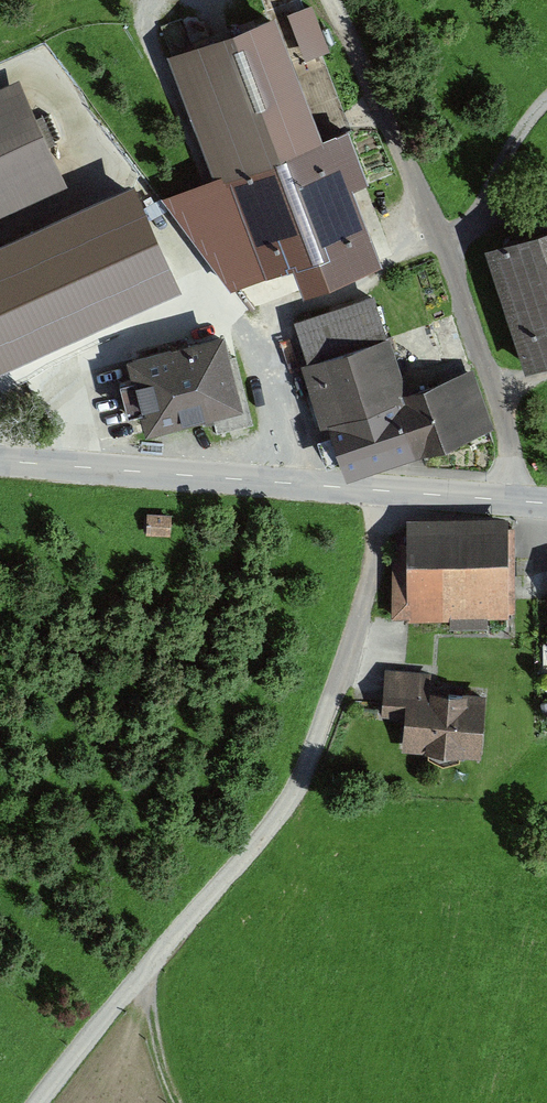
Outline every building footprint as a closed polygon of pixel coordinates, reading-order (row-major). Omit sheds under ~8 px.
[(308,59),(333,50),(315,3),(290,12),(308,59)] [(276,14),(173,52),(222,182),(169,201),(229,285),(296,260),(308,292),(384,264),(355,187),(367,182),(347,130),(322,139),(276,14)] [(0,83),(0,216),(69,185),(19,74),(0,83)] [(0,251),(0,360),(171,283),(130,193),(0,251)] [(490,246),(529,366),(546,360),(546,228),(490,246)] [(375,293),(297,320),(311,360),(301,363),(324,430),(333,427),(350,475),(491,427),(471,368),(408,389),(375,293)] [(229,333),(128,357),(146,432),(247,408),(229,333)] [(411,543),(394,543),(395,614),(410,614),(410,620),(511,619),(510,521),(411,522),(411,543)] [(432,673),(386,669),(382,720),(406,722),(404,747),(484,754),(489,695),(430,690),(432,673)]
